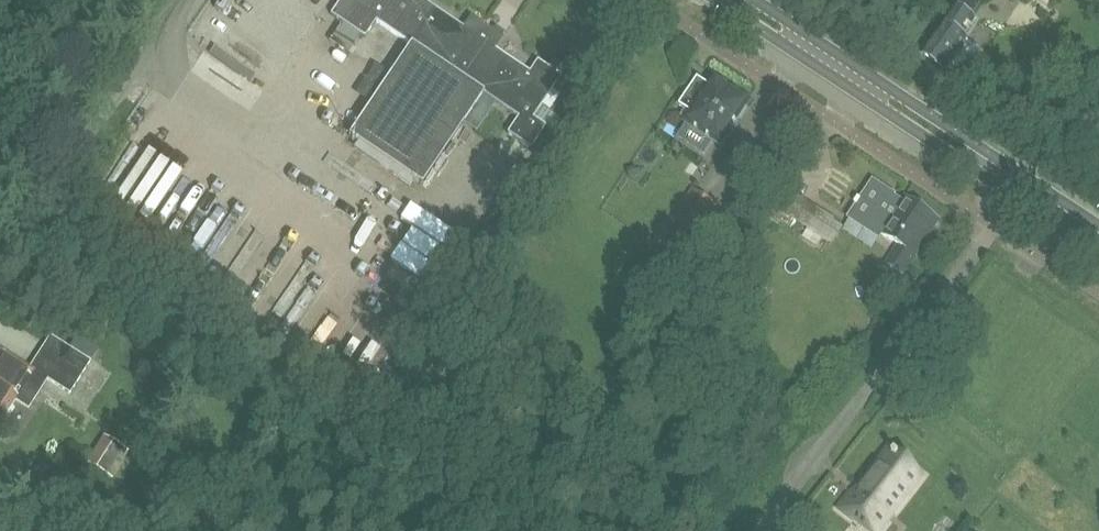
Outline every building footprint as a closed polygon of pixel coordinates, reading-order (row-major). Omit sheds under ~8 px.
[(331,13),(365,36),(376,20),(410,43),(349,135),(423,184),(484,93),(518,116),(507,132),(531,149),(546,126),(534,117),(562,76),(537,59),(529,71),(496,48),(503,36),(471,14),(463,26),(424,0),(340,0),(331,13)] [(943,69),(945,71),(947,69),(960,78),(980,49),(967,40),(980,22),(973,17),(984,0),(986,2),(987,0),(960,0),(922,54),(931,61),(929,63),(941,72),(943,69)] [(732,125),(746,104),(745,99),(719,82),(714,83),(711,88),(698,79),(680,106),(686,111),(683,117),(689,121),(688,122),(721,143),(726,136),(730,138),(736,128),(732,125)] [(857,206),(849,218),(880,238),(882,234),(899,245),(886,264),(903,275),(915,256),(940,219),(905,196),(903,200),(873,180),(861,200),(859,199),(855,204),(857,206)] [(694,189),(664,234),(691,252),(720,207),(694,189)] [(801,196),(788,216),(833,245),(846,226),(801,196)] [(15,400),(29,408),(41,389),(33,384),(39,375),(69,394),(91,361),(51,336),(32,366),(0,346),(0,417),(3,419),(15,400)] [(113,479),(130,452),(103,435),(87,462),(113,479)] [(840,509),(853,519),(854,518),(865,526),(871,530),(880,530),(892,515),(909,493),(922,476),(918,472),(899,458),(900,457),(896,454),(895,455),(889,450),(854,495),(852,493),(840,509)]
